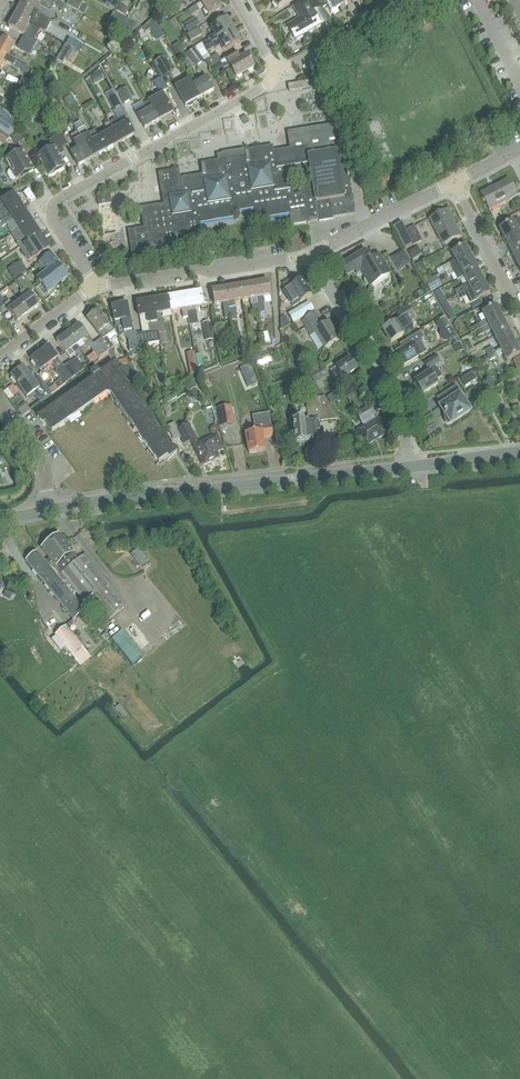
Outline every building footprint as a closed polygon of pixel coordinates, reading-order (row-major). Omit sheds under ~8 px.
[(57,0),(55,5),(64,10),(66,5),(57,0)] [(202,3),(209,16),(222,8),(217,0),(206,0),(202,3)] [(277,9),(291,1),(290,0),(273,0),(277,9)] [(288,27),(296,40),(321,25),(313,12),(321,7),(317,0),(303,0),(292,6),(295,12),(296,12),(301,19),(288,27)] [(332,14),(347,5),(345,0),(324,0),(332,14)] [(118,1),(113,8),(122,14),(127,6),(118,1)] [(189,9),(191,14),(199,10),(196,5),(189,9)] [(21,6),(15,17),(40,30),(40,31),(45,34),(51,22),(21,6)] [(65,23),(74,29),(79,22),(78,22),(80,18),(70,12),(68,17),(65,23)] [(25,36),(34,41),(40,31),(40,30),(15,17),(9,28),(23,36),(25,37),(25,36)] [(184,24),(188,31),(200,25),(196,17),(184,24)] [(204,48),(234,30),(227,19),(211,28),(216,35),(202,43),(204,48)] [(74,29),(65,23),(62,22),(57,32),(69,38),(74,29)] [(140,39),(148,38),(146,26),(138,27),(140,39)] [(187,34),(191,41),(202,34),(199,28),(187,34)] [(234,30),(204,48),(207,52),(221,44),(225,52),(241,43),(234,30)] [(304,45),(305,47),(314,42),(309,34),(304,37),(304,45)] [(22,43),(34,49),(37,42),(34,41),(25,36),(25,37),(22,43)] [(81,45),(69,38),(66,44),(78,51),(81,45)] [(20,66),(23,61),(11,54),(15,46),(3,39),(0,44),(0,54),(8,59),(20,66)] [(30,56),(34,49),(22,43),(18,50),(30,56)] [(196,66),(204,60),(195,48),(187,53),(196,66)] [(236,52),(220,62),(224,69),(229,66),(236,78),(258,66),(254,59),(251,60),(247,55),(240,59),(236,52)] [(8,59),(0,54),(0,71),(1,71),(5,63),(18,70),(20,66),(8,59)] [(206,61),(209,67),(221,61),(217,54),(206,61)] [(154,62),(163,78),(173,72),(164,56),(154,62)] [(91,81),(103,74),(99,67),(87,74),(91,81)] [(13,76),(1,71),(0,73),(0,80),(10,84),(13,76)] [(193,76),(189,79),(200,98),(214,90),(208,79),(197,84),(193,76)] [(154,82),(160,94),(168,89),(162,77),(154,82)] [(193,104),(193,102),(200,98),(189,79),(188,77),(183,80),(184,83),(176,88),(186,106),(187,105),(188,107),(190,107),(193,106),(193,104)] [(38,86),(23,78),(19,87),(34,95),(38,86)] [(287,85),(288,90),(288,92),(319,86),(318,80),(287,85)] [(117,92),(123,104),(132,99),(126,87),(117,92)] [(149,103),(159,121),(163,119),(165,119),(172,115),(172,114),(173,113),(162,93),(148,101),(149,103)] [(121,105),(115,94),(108,99),(114,110),(121,105)] [(159,121),(149,103),(148,101),(144,104),(145,106),(135,112),(145,129),(159,121)] [(91,116),(100,111),(96,104),(87,109),(91,116)] [(9,136),(16,126),(3,116),(0,120),(0,130),(9,136)] [(109,124),(120,143),(134,135),(127,123),(124,117),(117,121),(116,119),(113,120),(114,121),(109,124)] [(106,151),(120,143),(109,124),(105,126),(109,133),(99,139),(106,151)] [(164,205),(141,209),(144,228),(128,231),(132,257),(152,254),(152,253),(151,246),(156,245),(158,253),(178,249),(177,243),(176,236),(182,235),(183,242),(203,238),(200,224),(234,218),(233,211),(254,208),(256,220),(290,214),(292,226),(302,224),(302,223),(356,214),(350,178),(348,169),(345,149),(344,143),(342,143),(339,124),(338,124),(338,125),(322,128),(322,126),(321,127),(322,128),(305,130),(305,129),(305,130),(289,133),(288,132),(291,150),(264,154),(263,148),(262,148),(262,149),(246,151),(245,149),(222,153),(224,161),(219,162),(219,161),(218,161),(219,162),(202,164),(202,163),(201,163),(203,176),(187,178),(187,177),(187,178),(180,180),(178,170),(179,170),(179,169),(158,173),(164,205)] [(106,151),(99,139),(92,142),(85,129),(78,133),(92,158),(106,151)] [(0,132),(0,143),(5,146),(10,139),(0,132)] [(78,166),(92,158),(78,133),(71,136),(79,150),(71,154),(78,166)] [(61,135),(50,141),(54,149),(45,154),(42,148),(35,153),(49,178),(65,169),(56,152),(68,146),(61,135)] [(14,181),(16,179),(17,181),(33,172),(24,155),(30,152),(24,141),(18,144),(22,153),(6,162),(11,170),(8,171),(7,174),(11,180),(14,181)] [(509,179),(481,193),(490,210),(518,196),(509,179)] [(22,208),(13,195),(1,203),(5,208),(0,212),(0,219),(2,222),(22,208)] [(111,197),(98,199),(99,206),(112,204),(111,197)] [(12,235),(31,222),(22,208),(2,222),(5,226),(6,225),(12,235)] [(437,215),(430,219),(443,245),(461,236),(447,210),(439,214),(439,213),(437,214),(437,215)] [(519,234),(519,219),(519,218),(499,229),(505,241),(519,234)] [(20,249),(40,235),(31,222),(12,235),(18,244),(17,244),(20,249)] [(421,241),(414,227),(406,231),(414,245),(421,241)] [(519,248),(519,235),(519,234),(505,241),(511,253),(519,248)] [(40,235),(20,249),(23,253),(31,247),(38,256),(49,249),(40,235)] [(445,272),(472,258),(466,246),(452,253),(455,261),(442,267),(445,272)] [(511,253),(517,265),(519,263),(519,248),(511,253)] [(411,262),(403,251),(392,258),(399,270),(411,262)] [(365,252),(343,266),(349,275),(360,269),(371,287),(381,281),(391,275),(379,256),(371,261),(365,252)] [(52,254),(41,263),(48,272),(38,280),(48,294),(64,282),(60,277),(64,274),(58,265),(59,263),(52,254)] [(457,280),(464,277),(478,270),(472,258),(445,272),(447,277),(454,273),(457,280)] [(20,261),(8,269),(15,280),(27,272),(20,261)] [(457,295),(484,282),(478,270),(464,277),(467,283),(454,290),(457,295)] [(19,302),(28,314),(39,306),(30,293),(34,290),(23,275),(15,282),(22,291),(21,292),(25,298),(19,302)] [(426,282),(431,292),(441,286),(436,276),(426,282)] [(312,297),(302,280),(297,284),(293,278),(283,284),(287,291),(285,292),(294,308),(312,297)] [(265,312),(262,297),(271,296),(268,282),(254,284),(257,298),(258,304),(259,313),(265,312)] [(484,282),(457,295),(459,300),(466,297),(469,304),(476,300),(476,301),(490,294),(484,282)] [(257,298),(254,284),(240,286),(243,300),(251,299),(253,314),(259,313),(258,304),(257,298)] [(235,302),(243,300),(240,286),(227,289),(229,303),(230,308),(231,318),(237,317),(235,302)] [(231,318),(230,308),(229,303),(227,289),(212,291),(215,305),(223,304),(225,319),(231,318)] [(186,296),(189,317),(190,323),(195,322),(192,309),(204,307),(202,293),(186,296)] [(19,302),(13,306),(10,302),(6,304),(0,296),(0,311),(5,307),(17,322),(28,314),(19,302)] [(189,317),(186,296),(170,298),(172,312),(182,311),(183,318),(189,317)] [(162,314),(172,312),(170,298),(153,301),(158,331),(159,334),(166,333),(164,321),(163,322),(162,314)] [(440,304),(450,321),(456,317),(446,300),(440,304)] [(159,334),(158,331),(153,301),(138,304),(144,334),(137,335),(140,350),(149,348),(149,344),(160,342),(159,334)] [(288,314),(293,323),(314,311),(308,302),(288,314)] [(117,337),(128,335),(131,351),(140,350),(137,335),(132,336),(132,331),(133,331),(128,305),(113,308),(116,323),(115,323),(116,327),(114,328),(117,337)] [(395,313),(400,321),(397,323),(396,322),(383,331),(391,344),(404,336),(400,329),(409,324),(409,323),(416,319),(407,305),(395,313)] [(476,332),(503,318),(496,306),(482,313),(486,320),(473,327),(476,332)] [(106,338),(110,335),(115,331),(112,324),(109,326),(98,312),(96,313),(94,310),(93,310),(89,313),(89,315),(87,317),(86,318),(87,320),(99,335),(99,334),(102,338),(97,341),(106,353),(108,352),(113,358),(115,356),(114,349),(113,348),(114,347),(106,338)] [(316,314),(303,322),(311,335),(316,333),(326,349),(340,341),(329,324),(324,327),(316,314)] [(450,327),(445,317),(436,322),(441,332),(450,327)] [(495,337),(509,330),(503,318),(476,332),(478,337),(491,330),(495,337)] [(202,323),(205,341),(214,340),(210,321),(202,323)] [(106,353),(97,341),(93,344),(79,326),(68,334),(77,346),(83,342),(88,348),(89,347),(98,359),(106,353)] [(501,349),(515,342),(509,330),(495,337),(501,349)] [(159,334),(160,342),(161,344),(168,343),(166,333),(159,334)] [(398,355),(397,358),(401,364),(404,364),(405,366),(427,352),(419,341),(424,338),(421,333),(405,343),(407,347),(397,353),(398,355)] [(71,350),(77,346),(68,334),(57,342),(70,360),(75,356),(71,350)] [(494,353),(488,356),(490,361),(504,354),(507,361),(519,355),(519,351),(515,342),(501,349),(494,353)] [(488,356),(494,353),(492,348),(485,352),(488,356)] [(76,375),(67,364),(64,367),(57,358),(56,359),(49,349),(41,355),(39,353),(37,352),(31,357),(30,359),(40,372),(52,363),(57,370),(56,370),(56,373),(61,379),(54,384),(58,389),(76,375)] [(189,374),(198,373),(195,350),(186,351),(189,374)] [(423,363),(428,371),(441,363),(436,355),(423,363)] [(67,364),(76,375),(76,376),(84,369),(75,358),(67,364)] [(341,375),(334,379),(338,385),(344,381),(344,379),(358,371),(350,359),(337,368),(341,375)] [(159,463),(168,457),(169,459),(177,454),(114,363),(100,373),(96,368),(90,373),(93,377),(37,417),(43,425),(46,423),(52,433),(106,394),(111,396),(159,463)] [(310,374),(315,381),(328,373),(324,366),(310,374)] [(430,374),(415,383),(422,395),(438,386),(435,381),(442,378),(435,367),(428,371),(430,374)] [(23,368),(11,377),(27,398),(34,393),(41,403),(52,395),(41,381),(36,385),(23,368)] [(472,374),(462,381),(466,387),(476,380),(472,374)] [(10,399),(19,391),(12,383),(2,391),(10,399)] [(450,425),(452,425),(471,412),(464,402),(466,401),(457,386),(438,399),(443,407),(441,408),(441,409),(443,407),(447,413),(444,415),(444,416),(445,422),(445,423),(446,423),(446,424),(447,425),(448,425),(449,425),(450,425)] [(334,390),(325,394),(329,401),(338,397),(334,390)] [(339,422),(325,399),(307,400),(309,422),(304,422),(304,417),(294,417),(295,423),(294,423),(296,445),(297,445),(299,448),(303,447),(305,444),(319,443),(321,440),(319,424),(339,422)] [(17,407),(24,419),(33,413),(26,402),(17,407)] [(232,406),(219,408),(222,427),(235,425),(232,406)] [(371,406),(357,414),(363,423),(376,415),(371,406)] [(256,433),(246,435),(249,454),(265,452),(263,438),(274,437),(271,414),(254,416),(256,433)] [(364,428),(357,432),(366,447),(387,434),(378,419),(375,416),(362,424),(364,428)] [(191,425),(187,426),(185,421),(176,425),(178,430),(184,444),(192,440),(204,466),(220,459),(217,453),(225,450),(218,435),(211,438),(199,444),(191,425)] [(60,535),(41,549),(56,568),(57,567),(62,574),(103,625),(128,605),(86,553),(79,559),(74,553),(60,535)] [(38,552),(27,562),(74,621),(85,611),(38,552)] [(115,625),(107,630),(112,640),(121,635),(115,625)] [(79,663),(89,655),(82,648),(84,647),(66,626),(55,635),(73,656),(79,663)]
